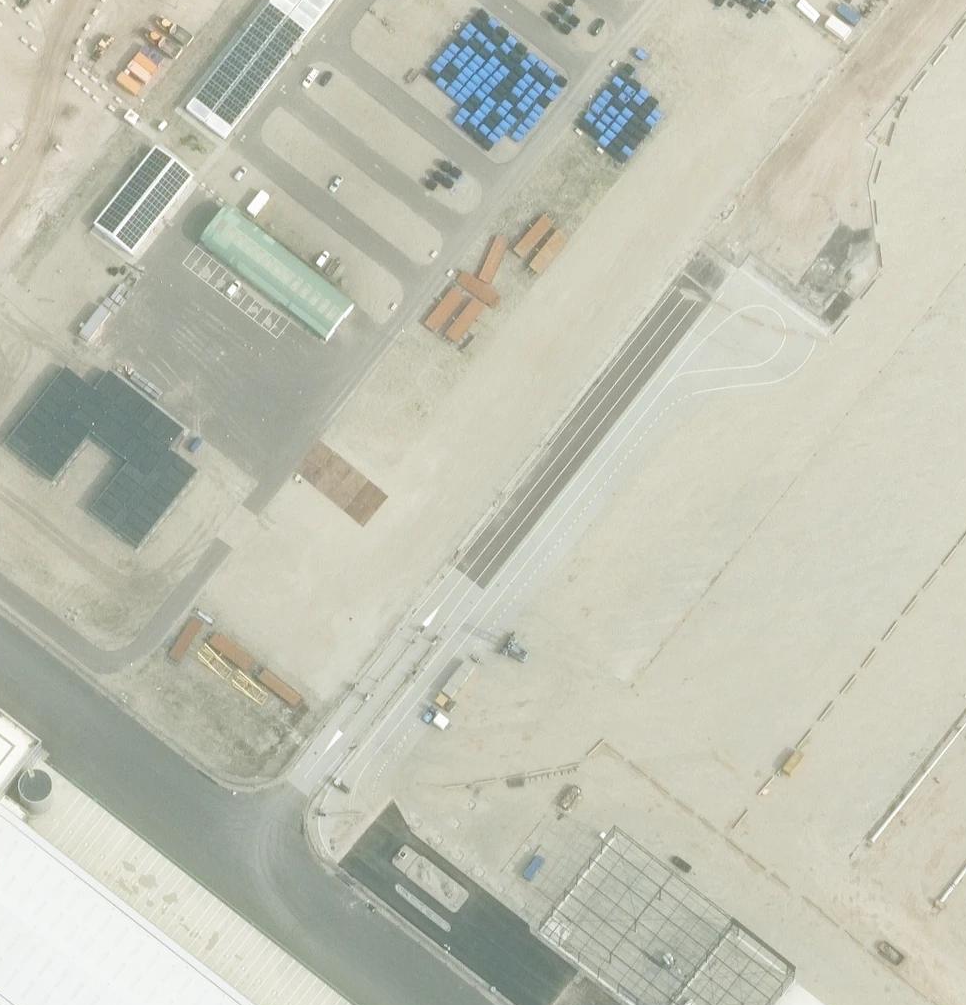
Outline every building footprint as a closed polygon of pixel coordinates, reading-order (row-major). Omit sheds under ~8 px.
[(4,1004),(228,1004),(16,838),(29,821),(5,802),(42,755),(0,723),(0,1002),(4,1004)] [(540,936),(627,1004),(677,1004),(732,934),(614,842),(540,936)] [(420,864),(413,873),(451,903),(458,893),(420,864)]
